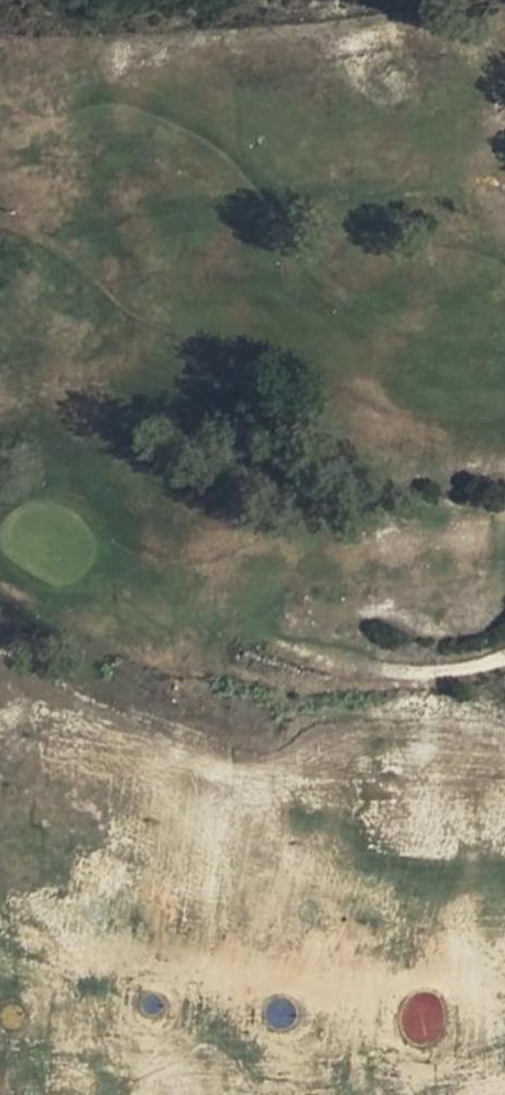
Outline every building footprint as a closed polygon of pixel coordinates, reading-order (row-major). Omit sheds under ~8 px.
[(408,1042),(444,1039),(440,993),(404,996),(408,1042)]
